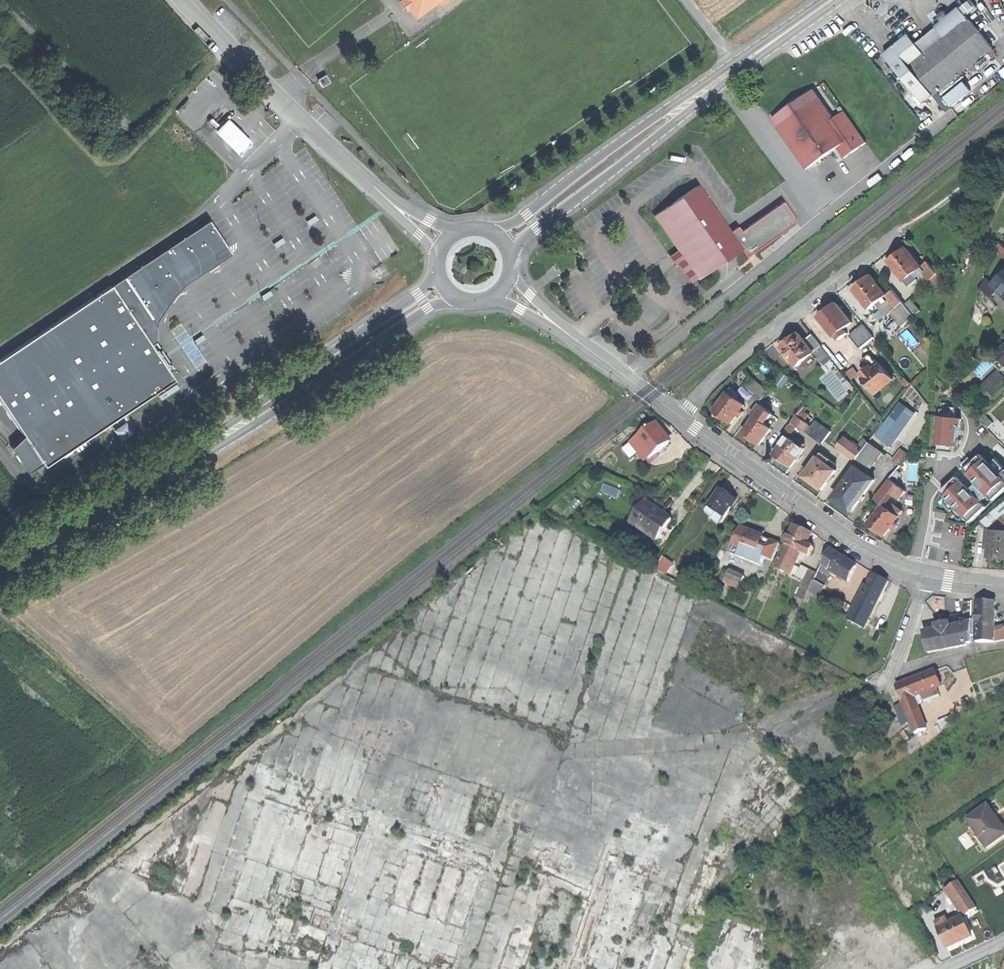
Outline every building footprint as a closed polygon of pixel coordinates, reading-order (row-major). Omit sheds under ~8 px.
[(415,15),(435,0),(407,0),(410,3),(408,5),(415,15)] [(959,8),(965,15),(975,8),(969,0),(968,0),(959,8)] [(908,66),(932,95),(938,90),(945,85),(956,76),(968,66),(991,47),(965,15),(959,8),(948,17),(947,17),(956,28),(943,38),(924,54),(908,66)] [(935,27),(943,38),(956,28),(947,17),(948,17),(943,11),(936,16),(940,22),(935,27)] [(922,103),(932,95),(908,66),(924,54),(908,34),(883,54),(922,103)] [(993,57),(991,47),(968,66),(972,71),(975,71),(993,57)] [(228,70),(224,74),(230,80),(234,77),(228,70)] [(326,76),(318,81),(321,86),(329,81),(326,76)] [(959,84),(956,76),(945,85),(948,89),(942,94),(944,97),(959,84)] [(938,90),(942,94),(948,89),(945,85),(938,90)] [(958,87),(940,102),(946,110),(964,95),(958,87)] [(813,88),(771,118),(805,168),(820,158),(830,151),(823,141),(829,137),(843,157),(864,143),(842,111),(832,118),(813,88)] [(225,122),(217,130),(239,152),(248,143),(225,122)] [(697,277),(739,248),(715,212),(696,184),(653,213),(677,248),(697,277)] [(27,472),(40,463),(42,465),(174,381),(172,378),(139,328),(149,322),(150,316),(160,301),(167,290),(179,279),(227,247),(207,218),(0,357),(0,401),(23,435),(10,446),(27,472)] [(897,254),(889,261),(904,280),(913,273),(921,267),(906,247),(897,254)] [(690,281),(697,277),(677,248),(668,254),(673,261),(675,260),(681,268),(690,281)] [(928,261),(921,267),(930,278),(937,273),(928,261)] [(918,278),(913,273),(904,280),(908,286),(918,278)] [(940,277),(937,273),(930,278),(933,283),(936,281),(940,277)] [(994,284),(996,286),(1003,294),(1003,275),(994,284)] [(853,289),(869,308),(877,302),(885,295),(870,276),(861,283),(853,289)] [(989,293),(996,286),(994,284),(987,276),(979,283),(989,293)] [(882,285),(888,293),(893,290),(886,282),(882,285)] [(888,293),(885,295),(877,302),(887,314),(891,311),(902,302),(893,290),(888,293)] [(906,302),(915,314),(920,310),(911,298),(906,302)] [(914,317),(902,302),(891,311),(902,326),(914,317)] [(826,311),(818,317),(833,337),(836,334),(839,339),(847,333),(843,328),(850,323),(849,322),(835,304),(826,311)] [(856,317),(849,322),(850,323),(853,326),(850,328),(858,339),(861,336),(868,344),(874,339),(856,317)] [(788,341),(781,347),(796,366),(813,352),(798,333),(788,341)] [(821,346),(813,352),(821,362),(829,355),(821,346)] [(862,359),(869,368),(871,367),(873,369),(878,365),(869,353),(862,359)] [(1003,366),(1003,362),(996,353),(992,357),(1001,368),(1003,366)] [(832,359),(829,355),(821,362),(823,365),(832,359)] [(872,389),(875,393),(892,379),(880,363),(878,365),(873,369),(864,376),(863,377),(865,379),(872,389)] [(862,374),(864,376),(873,369),(871,367),(869,368),(865,371),(862,374)] [(998,370),(987,380),(991,385),(1002,375),(998,370)] [(994,395),(1003,387),(1003,375),(1003,374),(1002,375),(991,385),(988,388),(994,395)] [(743,385),(749,389),(756,380),(750,376),(743,385)] [(870,391),(872,389),(865,379),(862,382),(870,391)] [(749,389),(755,394),(762,385),(756,380),(749,389)] [(988,401),(994,395),(988,388),(991,385),(987,380),(980,386),(987,394),(984,397),(988,401)] [(752,397),(759,402),(761,398),(768,390),(762,385),(755,394),(752,397)] [(737,391),(731,387),(728,391),(734,396),(737,391)] [(734,396),(728,391),(714,410),(716,412),(715,413),(715,416),(718,418),(721,417),(722,416),(725,419),(731,423),(737,414),(741,408),(745,404),(734,396)] [(765,423),(773,413),(759,403),(752,413),(755,416),(765,423)] [(899,403),(886,422),(900,432),(913,413),(899,403)] [(806,409),(803,407),(792,424),(797,427),(798,426),(803,431),(808,425),(804,422),(808,416),(803,413),(806,409)] [(942,409),(941,416),(956,418),(957,410),(942,409)] [(772,428),(765,423),(755,416),(743,432),(751,438),(760,444),(772,428)] [(955,446),(959,446),(961,419),(956,418),(941,416),(939,416),(936,444),(939,444),(955,446)] [(806,432),(821,443),(830,431),(815,421),(806,432)] [(886,422),(876,435),(890,445),(900,432),(886,422)] [(656,424),(640,436),(654,454),(670,442),(662,432),(656,424)] [(783,435),(785,436),(789,439),(797,427),(792,424),(783,435)] [(648,459),(654,454),(640,436),(631,443),(639,453),(641,451),(648,459)] [(781,460),(790,467),(803,449),(802,447),(804,445),(798,441),(796,444),(789,439),(785,436),(773,454),(781,460)] [(836,447),(855,460),(855,459),(861,451),(857,448),(843,438),(836,447)] [(864,438),(857,448),(861,451),(868,441),(864,438)] [(868,441),(861,451),(875,461),(882,451),(868,441)] [(954,452),(955,446),(939,444),(939,451),(954,452)] [(875,461),(861,451),(855,459),(869,469),(875,461)] [(812,482),(823,489),(836,470),(827,464),(830,460),(820,453),(804,476),(812,482)] [(965,470),(994,500),(1003,491),(1003,479),(998,473),(1003,468),(1003,467),(996,458),(990,463),(981,454),(965,470)] [(874,498),(882,504),(884,503),(894,489),(900,494),(911,479),(905,474),(907,471),(899,465),(874,498)] [(856,467),(833,498),(841,503),(851,511),(874,479),(856,467)] [(958,476),(942,491),(971,522),(987,507),(958,476)] [(707,507),(723,518),(736,501),(728,495),(720,489),(707,507)] [(647,502),(644,506),(659,516),(662,513),(655,508),(647,502)] [(876,529),(884,534),(899,515),(897,513),(899,510),(892,504),(890,507),(884,503),(882,504),(868,523),(876,529)] [(644,506),(632,523),(656,541),(671,520),(662,513),(659,516),(644,506)] [(984,532),(1003,532),(1003,510),(1001,511),(996,509),(982,522),(984,527),(984,532)] [(798,551),(810,556),(813,547),(806,544),(811,534),(802,530),(794,526),(785,545),(798,551)] [(739,558),(749,561),(752,554),(754,555),(761,537),(762,536),(740,528),(730,554),(739,558)] [(984,532),(984,548),(988,548),(988,558),(996,558),(1003,558),(1003,532),(984,532)] [(770,541),(761,537),(754,555),(752,554),(749,561),(760,565),(763,557),(771,560),(772,561),(778,544),(770,541)] [(788,573),(798,551),(785,545),(775,568),(788,573)] [(828,570),(829,570),(837,556),(829,551),(820,566),(828,570)] [(737,564),(739,558),(730,554),(728,560),(732,562),(737,564)] [(837,556),(829,570),(847,581),(856,566),(846,560),(837,556)] [(768,568),(771,560),(763,557),(760,565),(768,568)] [(656,571),(664,575),(670,564),(661,560),(656,571)] [(822,578),(828,570),(820,566),(816,575),(822,578)] [(744,578),(728,571),(723,583),(738,590),(744,578)] [(809,591),(813,582),(816,575),(808,571),(800,587),(809,591)] [(826,580),(822,578),(816,575),(813,582),(823,586),(826,580)] [(862,585),(855,601),(873,610),(886,582),(879,579),(873,576),(867,588),(862,585)] [(962,620),(972,620),(972,619),(973,601),(965,600),(958,600),(958,620),(962,620)] [(846,620),(864,629),(873,610),(855,601),(846,620)] [(977,619),(977,630),(994,630),(994,628),(994,602),(986,602),(977,602),(977,619)] [(918,627),(925,629),(929,613),(922,611),(918,627)] [(972,642),(972,635),(972,620),(962,620),(963,626),(949,628),(943,629),(947,649),(967,645),(966,643),(972,642)] [(1002,640),(1002,630),(1003,630),(1003,626),(994,628),(994,630),(994,641),(1002,640)] [(927,652),(947,649),(943,629),(937,630),(932,631),(924,633),(927,652)] [(976,641),(994,641),(994,630),(977,630),(977,635),(976,641)] [(915,678),(896,686),(902,701),(914,696),(921,693),(923,700),(938,694),(935,688),(940,686),(934,670),(915,678)] [(923,720),(914,696),(902,701),(903,704),(911,722),(912,725),(923,720)] [(902,726),(911,722),(903,704),(894,707),(902,726)] [(986,848),(1003,836),(1003,835),(991,815),(994,814),(989,804),(967,818),(986,848)] [(994,814),(991,815),(1003,835),(1003,829),(1002,826),(994,814)] [(952,880),(956,886),(960,883),(956,877),(952,880)] [(949,891),(967,918),(978,910),(960,883),(956,886),(949,891)] [(936,925),(949,951),(962,945),(973,940),(964,920),(950,926),(947,920),(936,925)]
